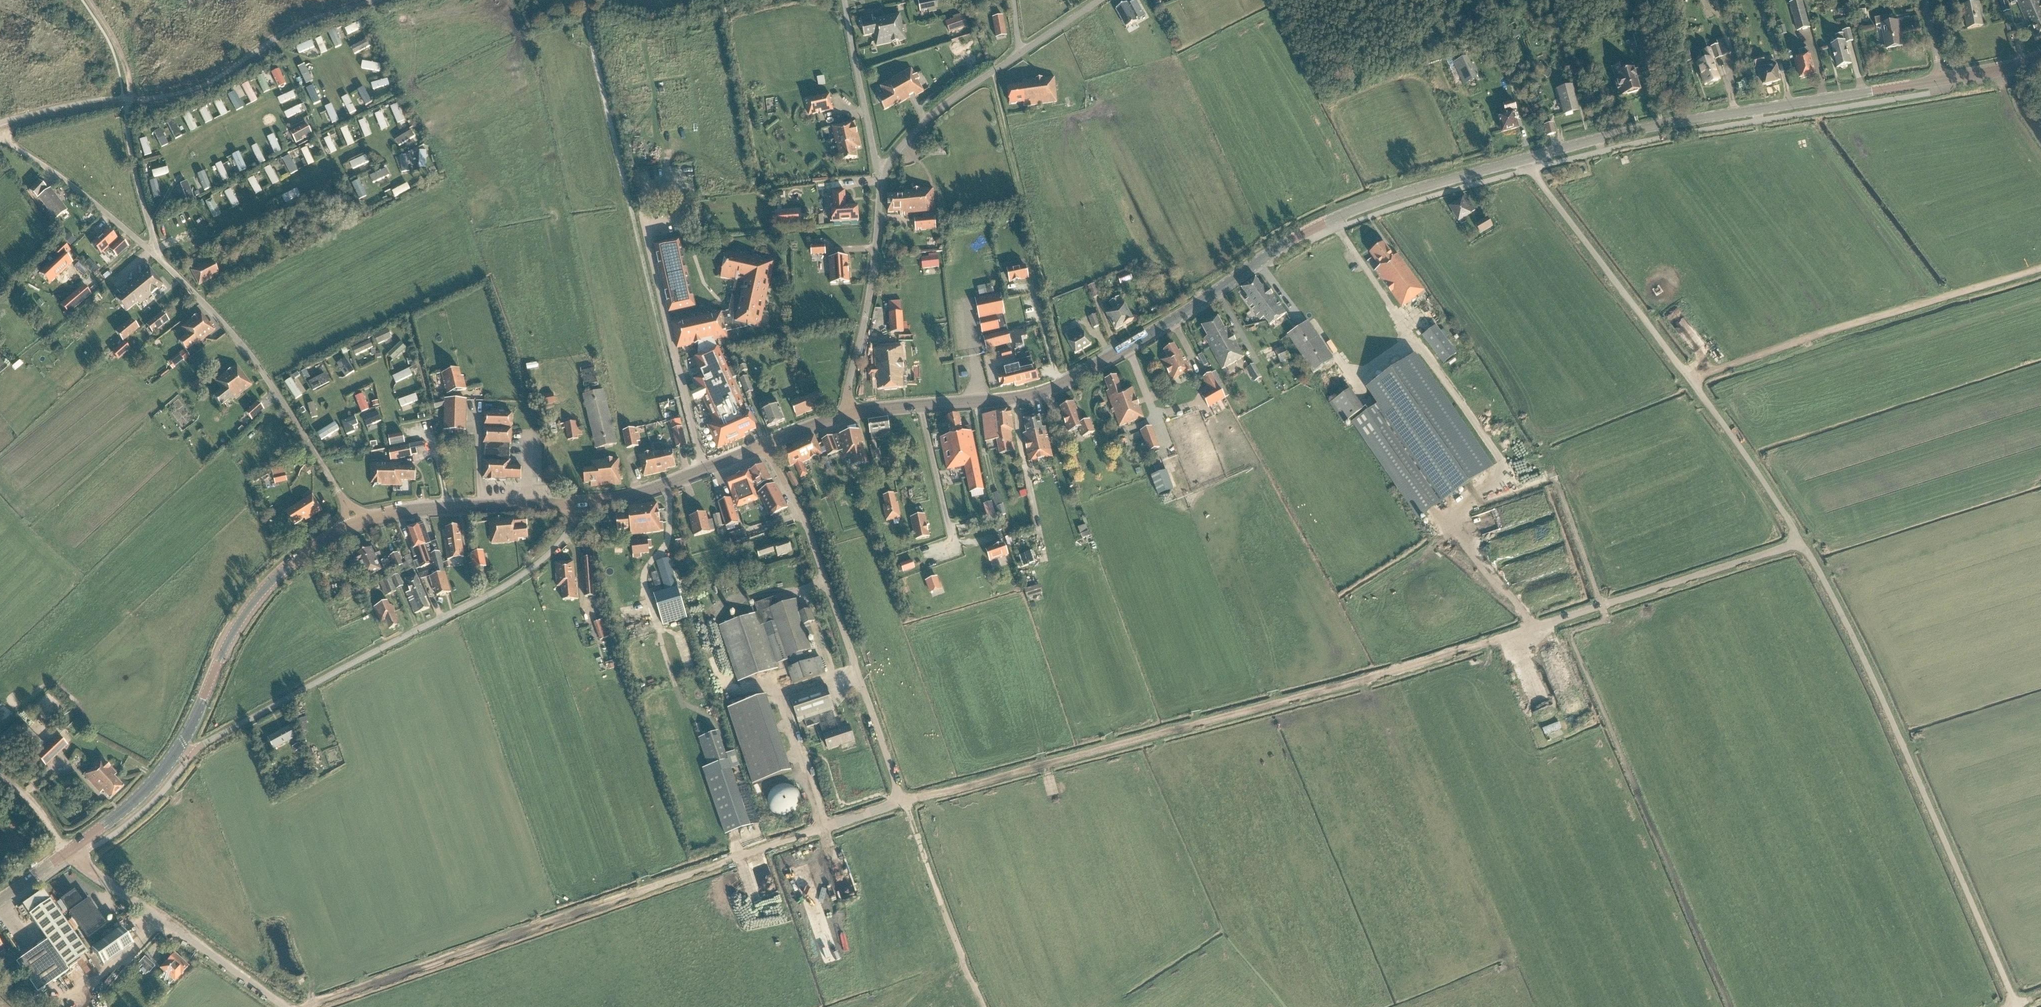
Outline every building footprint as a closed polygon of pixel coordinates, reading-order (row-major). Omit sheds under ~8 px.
[(918,1),(920,12),(929,11),(929,14),(937,12),(934,0),(924,0),(918,1)] [(2004,13),(2010,11),(2006,0),(2000,0),(2004,13)] [(2040,0),(2021,0),(2018,1),(2029,28),(2031,27),(2036,39),(2040,37),(2040,0)] [(1126,4),(1116,9),(1126,28),(1137,23),(1135,20),(1138,19),(1139,21),(1145,17),(1136,1),(1130,4),(1131,7),(1129,8),(1126,4)] [(1802,1),(1790,4),(1798,32),(1810,29),(1802,1)] [(1979,4),(1963,7),(1968,30),(1983,27),(1979,4)] [(1844,7),(1838,8),(1840,16),(1846,14),(1844,7)] [(873,20),(872,16),(860,19),(862,25),(864,37),(874,35),(877,47),(905,41),(900,15),(873,20)] [(954,20),(946,23),(949,33),(967,27),(964,17),(961,18),(960,15),(953,18),(954,20)] [(1893,26),(1892,20),(1891,16),(1876,19),(1877,26),(1882,25),(1887,50),(1903,47),(1899,25),(1893,26)] [(992,19),(996,38),(1006,36),(1003,17),(992,19)] [(347,35),(364,27),(360,21),(344,29),(347,35)] [(342,46),(335,29),(327,33),(335,49),(342,46)] [(1639,33),(1633,35),(1637,48),(1641,60),(1647,58),(1644,47),(1639,33)] [(1838,68),(1851,65),(1845,44),(1852,41),(1850,33),(1835,37),(1838,45),(1832,47),(1838,68)] [(328,52),(322,38),(316,40),(322,54),(328,52)] [(371,46),(367,39),(351,48),(354,55),(371,46)] [(315,48),(312,41),(297,47),(299,54),(315,48)] [(1715,59),(1723,56),(1719,45),(1711,48),(1715,59)] [(947,47),(940,51),(951,68),(957,64),(955,60),(957,59),(965,72),(977,64),(968,49),(955,56),(955,57),(954,58),(947,47)] [(1801,79),(1815,75),(1812,63),(1813,63),(1811,56),(1809,56),(1807,49),(1800,51),(1802,58),(1796,60),(1797,61),(1795,62),(1797,68),(1798,68),(1801,79)] [(1704,52),(1707,61),(1698,64),(1705,85),(1718,80),(1711,60),(1713,59),(1710,50),(1704,52)] [(1754,60),(1756,66),(1766,64),(1764,57),(1754,60)] [(1476,79),(1466,58),(1453,64),(1463,85),(1476,79)] [(1779,74),(1777,67),(1776,67),(1774,61),(1768,63),(1769,69),(1760,71),(1761,77),(1762,77),(1764,86),(1780,82),(1778,74),(1779,74)] [(379,72),(381,65),(362,62),(361,69),(379,72)] [(314,81),(306,64),(299,68),(307,85),(314,81)] [(1626,71),(1625,65),(1613,69),(1616,81),(1614,82),(1617,90),(1619,90),(1621,96),(1639,91),(1636,79),(1640,78),(1638,70),(1634,71),(1633,69),(1626,71)] [(1545,68),(1542,73),(1548,76),(1550,72),(1545,68)] [(279,88),(287,84),(280,69),(272,73),(279,88)] [(884,94),(878,98),(884,111),(895,105),(895,107),(910,98),(909,96),(914,93),(915,97),(923,92),(917,80),(920,78),(917,74),(914,76),(910,69),(880,86),(884,94)] [(263,94),(271,91),(263,75),(256,78),(263,94)] [(1023,86),(1008,88),(1010,104),(1023,102),(1023,107),(1030,106),(1030,107),(1035,106),(1035,105),(1053,103),(1053,104),(1058,103),(1056,92),(1058,92),(1058,89),(1056,90),(1054,77),(1022,82),(1023,86)] [(372,90),(389,86),(388,79),(371,84),(372,90)] [(251,104),(257,101),(248,83),(242,86),(251,104)] [(321,102),(314,86),(307,89),(314,106),(321,102)] [(1572,113),(1578,111),(1572,86),(1557,90),(1563,113),(1564,115),(1572,113)] [(371,103),(363,88),(357,91),(365,106),(371,103)] [(236,112),(244,108),(235,91),(228,95),(236,112)] [(296,97),(294,92),(278,99),(281,104),(296,97)] [(809,116),(833,110),(832,105),(831,105),(830,100),(831,100),(829,95),(805,100),(809,116)] [(356,112),(347,96),(341,99),(350,115),(356,112)] [(221,117),(227,114),(220,99),(213,103),(221,117)] [(1516,112),(1513,102),(1503,105),(1506,114),(1497,117),(1502,133),(1518,128),(1513,112),(1516,112)] [(340,121),(332,104),(326,107),(333,124),(340,121)] [(404,122),(397,105),(390,108),(397,125),(404,122)] [(205,124),(212,121),(205,107),(198,111),(205,124)] [(288,119),(302,112),(299,107),(285,113),(288,119)] [(190,133),(197,129),(189,112),(181,116),(190,133)] [(381,131),(388,128),(382,112),(375,115),(381,131)] [(365,138),(371,136),(364,120),(359,123),(365,138)] [(175,140),(182,137),(173,121),(167,124),(175,140)] [(842,125),(840,125),(831,127),(835,144),(837,144),(841,162),(857,158),(855,149),(860,148),(854,122),(842,125)] [(1555,134),(1552,124),(1544,126),(1547,136),(1555,134)] [(303,128),(302,127),(291,133),(296,144),(313,135),(307,125),(303,128)] [(348,147),(355,144),(347,127),(341,130),(348,147)] [(162,149),(169,146),(161,130),(154,133),(162,149)] [(398,147),(414,137),(411,131),(395,141),(398,147)] [(275,155),(282,152),(274,135),(268,138),(275,155)] [(331,154),(337,151),(330,137),(324,140),(331,154)] [(151,155),(146,138),(139,140),(144,157),(151,155)] [(260,165),(266,162),(257,145),(252,148),(260,165)] [(309,166),(315,163),(307,148),(301,151),(309,166)] [(239,173),(247,170),(239,152),(231,156),(239,173)] [(299,172),(290,156),(283,160),(292,176),(299,172)] [(370,162),(367,156),(350,163),(353,170),(370,162)] [(409,172),(406,156),(399,157),(402,173),(409,172)] [(222,182),(228,179),(221,163),(215,166),(222,182)] [(273,186),(280,182),(271,167),(264,170),(273,186)] [(151,172),(153,178),(168,174),(167,168),(151,172)] [(374,184),(391,176),(387,169),(371,177),(374,184)] [(204,191),(211,188),(204,172),(197,175),(204,191)] [(256,195),(261,192),(253,177),(248,180),(256,195)] [(842,179),(818,180),(818,190),(843,189),(842,179)] [(55,221),(67,213),(50,191),(46,194),(44,192),(47,189),(38,181),(29,191),(37,199),(38,198),(55,221)] [(159,197),(155,181),(149,182),(153,199),(159,197)] [(360,200),(368,197),(360,181),(353,184),(360,200)] [(194,199),(187,182),(179,185),(187,202),(194,199)] [(410,190),(407,184),(391,192),(394,198),(410,190)] [(904,191),(905,217),(936,214),(933,189),(931,190),(930,188),(904,191)] [(286,203),(301,196),(298,189),(282,197),(286,203)] [(239,206),(230,190),(224,193),(233,209),(239,206)] [(832,207),(832,215),(830,215),(831,222),(833,222),(833,223),(858,221),(857,206),(846,206),(845,191),(832,192),(833,207),(832,207)] [(905,217),(904,191),(903,191),(903,195),(887,195),(888,213),(900,213),(900,216),(904,216),(904,217),(905,217)] [(941,195),(941,205),(953,205),(953,194),(941,195)] [(1464,200),(1462,201),(1450,208),(1459,221),(1474,211),(1466,197),(1463,198),(1464,200)] [(221,216),(212,199),(205,203),(213,219),(221,216)] [(791,214),(778,215),(778,225),(791,224),(798,223),(797,213),(791,214)] [(936,230),(935,217),(914,219),(916,231),(936,230)] [(1487,219),(1475,226),(1480,234),(1492,226),(1487,219)] [(91,244),(91,245),(100,255),(101,255),(108,248),(110,250),(113,247),(111,245),(117,240),(117,239),(108,229),(107,230),(103,233),(103,234),(97,239),(96,240),(91,244)] [(69,234),(63,239),(70,246),(75,241),(69,234)] [(110,250),(109,251),(116,258),(128,247),(121,240),(113,247),(110,250)] [(679,240),(659,245),(673,311),(693,307),(679,240)] [(63,243),(54,252),(58,256),(39,274),(49,285),(72,263),(65,256),(70,251),(63,243)] [(1383,243),(1369,253),(1380,268),(1375,271),(1401,308),(1416,297),(1418,300),(1423,296),(1421,293),(1424,291),(1397,255),(1394,257),(1383,243)] [(229,251),(226,245),(217,249),(220,255),(229,251)] [(825,246),(811,247),(811,255),(825,254),(825,246)] [(727,253),(721,279),(733,281),(736,283),(731,305),(733,306),(730,313),(723,314),(727,332),(748,327),(749,325),(761,328),(774,263),(727,253)] [(923,256),(923,258),(921,259),(923,269),(939,268),(937,254),(923,256)] [(849,283),(848,257),(829,258),(831,284),(849,283)] [(199,285),(212,278),(210,276),(218,272),(212,259),(204,263),(204,264),(202,265),(201,264),(198,265),(198,267),(194,269),(194,268),(192,269),(192,270),(192,271),(199,285)] [(41,270),(36,265),(29,272),(34,277),(41,270)] [(1007,270),(1010,282),(1028,278),(1025,267),(1007,270)] [(140,304),(163,285),(149,268),(126,288),(127,290),(116,299),(126,312),(138,302),(140,304)] [(1121,284),(1132,279),(1130,274),(1119,278),(1121,284)] [(1261,287),(1255,279),(1242,289),(1248,297),(1244,300),(1260,321),(1264,318),(1270,326),(1287,314),(1265,284),(1261,287)] [(1099,296),(1093,282),(1087,285),(1093,299),(1099,296)] [(994,293),(992,284),(977,287),(979,296),(994,293)] [(83,285),(60,305),(68,314),(91,295),(83,285)] [(983,338),(984,338),(986,349),(1010,343),(1003,314),(1005,314),(1000,295),(975,300),(983,338)] [(1115,331),(1133,321),(1124,305),(1123,305),(1119,298),(1109,303),(1114,311),(1106,315),(1115,331)] [(888,303),(891,334),(904,333),(901,302),(888,303)] [(211,322),(209,323),(201,312),(181,327),(187,335),(179,342),(186,351),(194,344),(195,346),(215,331),(211,326),(213,325),(211,322)] [(723,312),(673,323),(678,349),(700,344),(701,344),(714,341),(715,341),(728,338),(727,332),(723,314),(723,312)] [(151,334),(168,321),(162,313),(146,325),(148,328),(147,329),(151,334)] [(1100,326),(1096,314),(1088,317),(1093,329),(1100,326)] [(1209,348),(1232,335),(1228,327),(1224,329),(1218,318),(1202,327),(1207,337),(1204,339),(1209,348)] [(123,341),(139,328),(131,319),(116,332),(123,341)] [(1271,329),(1278,338),(1287,331),(1281,322),(1271,329)] [(1334,360),(1308,322),(1288,336),(1313,374),(1334,360)] [(1068,342),(1075,354),(1091,345),(1084,332),(1083,333),(1080,326),(1064,335),(1068,342)] [(1456,353),(1436,326),(1422,336),(1443,364),(1456,353)] [(388,330),(375,336),(379,344),(384,342),(384,341),(391,338),(388,330)] [(1025,331),(1013,333),(1014,340),(1021,338),(1026,337),(1025,331)] [(1232,335),(1209,348),(1222,370),(1244,357),(1232,335)] [(374,348),(371,341),(353,350),(356,356),(374,348)] [(699,391),(694,394),(697,401),(703,399),(714,424),(708,426),(718,449),(745,437),(744,434),(756,429),(748,412),(747,413),(732,379),(736,377),(732,368),(728,369),(718,347),(717,348),(714,341),(701,344),(700,344),(698,354),(699,354),(700,356),(695,358),(701,373),(702,376),(694,380),(699,391)] [(124,342),(115,350),(119,355),(128,347),(124,342)] [(393,362),(406,350),(400,344),(387,356),(393,362)] [(1167,357),(1161,361),(1172,381),(1191,371),(1180,350),(1178,352),(1174,345),(1163,350),(1167,357)] [(1280,363),(1290,359),(1284,346),(1275,350),(1280,363)] [(878,390),(903,388),(903,377),(904,377),(901,347),(873,349),(875,367),(870,368),(870,370),(866,370),(866,375),(875,375),(876,379),(877,379),(878,390)] [(180,357),(171,363),(174,368),(183,361),(180,357)] [(1379,405),(1353,423),(1396,487),(1417,517),(1490,468),(1414,357),(1368,389),(1379,405)] [(1017,361),(1018,366),(1007,369),(1007,371),(1004,371),(1005,373),(997,375),(1001,388),(1014,384),(1015,387),(1024,385),(1024,384),(1040,380),(1038,374),(1037,374),(1035,367),(1033,368),(1031,358),(1017,361)] [(346,359),(338,364),(342,369),(341,370),(346,377),(354,372),(346,359)] [(1254,364),(1246,368),(1254,382),(1262,378),(1254,364)] [(252,386),(237,365),(216,381),(222,390),(213,397),(220,406),(230,399),(232,401),(235,398),(236,399),(240,396),(239,395),(252,386)] [(312,379),(327,371),(324,365),(309,372),(312,379)] [(446,385),(448,393),(467,389),(464,376),(462,376),(460,368),(443,372),(445,381),(446,385)] [(599,384),(596,368),(580,372),(584,388),(588,387),(590,394),(600,392),(598,384),(599,384)] [(412,376),(409,370),(392,378),(395,385),(412,376)] [(1206,387),(1199,392),(1202,396),(1202,397),(1208,408),(1210,407),(1215,416),(1225,410),(1220,401),(1229,396),(1215,372),(1202,379),(1206,387)] [(331,384),(326,375),(309,384),(314,393),(331,384)] [(1122,391),(1116,375),(1104,380),(1109,391),(1106,392),(1112,410),(1111,411),(1112,414),(1113,413),(1118,427),(1127,424),(1128,426),(1130,425),(1129,423),(1143,419),(1132,388),(1122,391)] [(753,391),(747,377),(740,380),(746,394),(753,391)] [(303,396),(291,379),(285,383),(296,400),(303,396)] [(197,380),(191,386),(194,390),(200,384),(197,380)] [(616,445),(603,391),(583,397),(596,450),(616,445)] [(1350,391),(1330,404),(1343,424),(1363,410),(1350,391)] [(556,403),(553,393),(540,396),(542,406),(556,403)] [(799,398),(799,399),(790,403),(796,417),(813,411),(812,409),(823,405),(818,393),(802,400),(801,398),(799,398)] [(370,411),(364,395),(356,398),(362,414),(370,411)] [(400,409),(418,402),(415,395),(398,402),(400,409)] [(768,428),(784,421),(777,403),(774,396),(758,403),(761,409),(761,410),(768,428)] [(447,400),(446,430),(466,431),(467,401),(447,400)] [(257,402),(250,408),(251,410),(247,414),(252,420),(264,409),(257,402)] [(1073,402),(1060,407),(1063,414),(1061,415),(1068,433),(1079,428),(1082,437),(1095,432),(1090,420),(1082,423),(1073,402)] [(319,418),(315,404),(308,405),(312,420),(319,418)] [(485,460),(484,460),(483,480),(485,480),(485,478),(506,479),(506,478),(521,479),(521,467),(511,467),(511,466),(511,460),(510,460),(510,444),(511,444),(512,429),(510,429),(510,427),(512,427),(512,414),(499,413),(499,410),(491,410),(491,413),(485,413),(485,427),(487,427),(487,429),(485,429),(484,444),(486,444),(485,460)] [(1000,430),(1013,427),(1011,410),(996,413),(1000,430)] [(378,412),(363,418),(364,418),(367,426),(372,424),(373,425),(381,422),(378,412)] [(1000,431),(1000,430),(996,413),(982,416),(985,442),(997,440),(997,431),(1000,431)] [(959,415),(946,418),(950,437),(941,439),(947,470),(965,466),(970,492),(983,490),(980,475),(980,474),(972,432),(971,432),(970,426),(962,428),(959,415)] [(577,429),(575,416),(564,417),(568,441),(578,439),(578,436),(582,435),(581,428),(577,429)] [(1039,416),(1023,420),(1026,433),(1023,434),(1029,463),(1052,458),(1045,427),(1042,428),(1039,416)] [(355,417),(342,422),(347,435),(355,433),(353,427),(358,425),(355,417)] [(869,422),(871,441),(891,438),(888,419),(869,422)] [(549,434),(565,432),(564,424),(556,425),(556,423),(547,424),(549,434)] [(322,442),(340,431),(335,424),(318,434),(322,442)] [(997,440),(1000,455),(1015,452),(1010,431),(1014,431),(1013,427),(1000,430),(1000,431),(997,431),(997,440)] [(676,448),(686,445),(682,428),(672,430),(676,448)] [(1159,448),(1151,428),(1140,432),(1148,452),(1159,448)] [(627,449),(638,447),(635,430),(623,432),(627,449)] [(832,436),(822,440),(828,456),(842,451),(844,458),(849,457),(851,467),(868,463),(860,430),(839,435),(832,436)] [(391,446),(405,443),(403,434),(389,437),(391,446)] [(794,448),(802,463),(822,453),(814,436),(793,446),(794,448)] [(877,450),(875,441),(869,442),(873,460),(882,458),(880,449),(877,450)] [(411,457),(409,445),(389,449),(391,461),(411,457)] [(807,474),(802,463),(794,448),(783,453),(790,466),(795,464),(801,477),(807,474)] [(666,470),(676,467),(672,451),(659,454),(659,451),(639,456),(642,469),(639,470),(640,472),(642,471),(643,474),(644,477),(666,472),(666,470)] [(1074,454),(1066,456),(1072,475),(1080,473),(1074,454)] [(591,487),(621,485),(621,480),(623,480),(622,478),(621,478),(619,459),(592,462),(592,469),(583,470),(585,484),(591,483),(591,487)] [(392,486),(392,464),(371,464),(371,485),(392,486)] [(392,464),(392,486),(401,486),(401,481),(415,481),(416,468),(400,468),(400,464),(392,464)] [(731,493),(734,500),(736,506),(737,507),(756,500),(751,485),(752,484),(752,483),(754,482),(757,487),(759,486),(769,481),(771,480),(763,464),(748,472),(748,471),(726,480),(731,493)] [(312,471),(308,465),(304,468),(307,473),(312,471)] [(1158,496),(1174,490),(1166,471),(1150,477),(1158,496)] [(799,486),(792,472),(786,475),(794,489),(799,486)] [(274,477),(276,484),(287,482),(285,474),(274,477)] [(759,493),(772,517),(787,508),(774,485),(771,486),(769,481),(759,486),(762,492),(759,493)] [(996,506),(1003,504),(1004,504),(1002,497),(999,492),(992,495),(993,498),(993,497),(996,506)] [(894,494),(883,496),(885,506),(883,506),(886,522),(891,521),(891,522),(893,521),(893,520),(901,519),(897,503),(896,504),(894,494)] [(322,511),(312,495),(286,512),(295,525),(305,519),(306,521),(322,511)] [(726,528),(738,524),(733,507),(736,506),(734,500),(731,501),(731,499),(719,503),(726,528)] [(996,518),(991,502),(984,505),(988,520),(996,518)] [(616,515),(618,530),(630,529),(631,536),(660,532),(663,532),(662,523),(659,523),(657,503),(628,507),(629,514),(616,515)] [(1003,504),(996,506),(1000,517),(1006,515),(1003,504)] [(707,513),(699,515),(691,517),(696,537),(716,532),(713,521),(709,522),(707,513)] [(723,526),(720,514),(713,516),(716,528),(723,526)] [(930,537),(925,516),(910,519),(913,533),(915,540),(930,537)] [(510,542),(517,542),(516,536),(514,536),(512,517),(489,520),(491,537),(489,538),(489,540),(491,539),(492,544),(508,542),(508,543),(510,543),(510,542)] [(516,536),(517,542),(519,541),(519,539),(528,538),(526,518),(514,520),(514,517),(512,517),(514,536),(516,536)] [(443,562),(439,547),(437,541),(430,543),(424,525),(408,530),(414,548),(411,549),(414,558),(417,557),(418,561),(414,562),(417,570),(421,568),(421,569),(433,565),(435,570),(444,567),(442,562),(443,562)] [(447,560),(464,558),(459,526),(446,528),(447,538),(444,538),(447,560)] [(1085,526),(1079,528),(1083,539),(1090,537),(1085,526)] [(1035,538),(1027,540),(1031,556),(1038,555),(1035,538)] [(684,539),(676,540),(677,549),(685,548),(684,539)] [(792,552),(788,541),(774,546),(757,551),(759,557),(776,551),(778,557),(792,552)] [(653,550),(652,542),(633,544),(634,560),(643,559),(642,556),(651,556),(650,551),(653,550)] [(1003,544),(986,550),(991,561),(1008,555),(1003,544)] [(357,555),(357,556),(348,560),(352,568),(361,564),(366,577),(381,570),(371,549),(357,555)] [(486,567),(483,551),(472,553),(475,569),(486,567)] [(403,565),(398,554),(390,557),(395,569),(403,565)] [(1024,555),(1019,557),(1022,568),(1027,566),(1024,555)] [(596,573),(594,573),(593,558),(584,559),(587,598),(597,597),(596,573)] [(664,627),(688,619),(669,560),(657,563),(667,593),(655,597),(664,627)] [(900,565),(903,572),(914,568),(912,561),(900,565)] [(573,562),(555,563),(558,587),(562,587),(564,601),(579,599),(577,584),(575,584),(573,562)] [(444,567),(435,570),(437,576),(430,578),(435,591),(436,590),(438,597),(452,593),(444,567)] [(427,598),(417,574),(406,579),(411,591),(406,593),(415,614),(429,609),(425,598),(427,598)] [(403,587),(398,575),(392,578),(397,589),(403,587)] [(936,577),(926,581),(930,592),(940,589),(936,578),(936,577)] [(397,592),(391,578),(379,583),(385,597),(397,592)] [(757,613),(719,626),(738,682),(777,669),(775,664),(787,660),(786,658),(790,656),(793,666),(788,668),(793,684),(819,676),(813,660),(805,662),(802,652),(811,649),(807,638),(803,625),(814,621),(810,610),(801,613),(796,600),(777,607),(773,598),(754,604),(757,613)] [(390,630),(399,625),(394,613),(395,612),(393,607),(392,608),(391,606),(389,607),(387,602),(385,603),(384,600),(382,601),(383,604),(374,607),(381,622),(386,620),(390,630)] [(600,621),(594,623),(600,641),(606,639),(600,621)] [(807,728),(820,724),(828,750),(854,742),(849,727),(838,730),(832,711),(834,711),(826,685),(790,697),(798,722),(804,720),(807,728)] [(753,785),(791,772),(766,696),(728,709),(753,785)] [(1544,730),(1547,738),(1563,734),(1561,725),(1544,730)] [(269,739),(274,749),(297,737),(292,726),(269,739)] [(46,767),(68,746),(57,735),(46,746),(28,729),(22,734),(40,752),(36,756),(46,767)] [(727,761),(718,732),(699,739),(708,767),(727,761)] [(293,747),(295,753),(303,749),(300,743),(293,747)] [(114,778),(117,776),(102,760),(84,777),(101,795),(103,792),(111,801),(124,789),(114,778)] [(750,827),(731,770),(705,779),(725,836),(750,827)] [(786,788),(768,790),(771,816),(796,813),(794,795),(787,796),(786,788)] [(87,939),(106,925),(88,900),(83,904),(74,891),(61,901),(70,913),(69,914),(87,939)] [(42,892),(23,906),(28,914),(28,915),(30,914),(30,915),(29,916),(47,941),(16,963),(37,994),(68,972),(66,968),(86,953),(49,901),(48,903),(47,902),(49,900),(48,900),(42,892)] [(121,928),(91,949),(103,966),(103,965),(133,944),(121,928)] [(174,955),(161,969),(174,982),(188,967),(174,955)] [(18,969),(14,964),(16,963),(12,957),(0,965),(8,976),(18,969)] [(139,964),(141,966),(139,969),(145,975),(148,973),(149,973),(155,967),(145,957),(139,964)]
